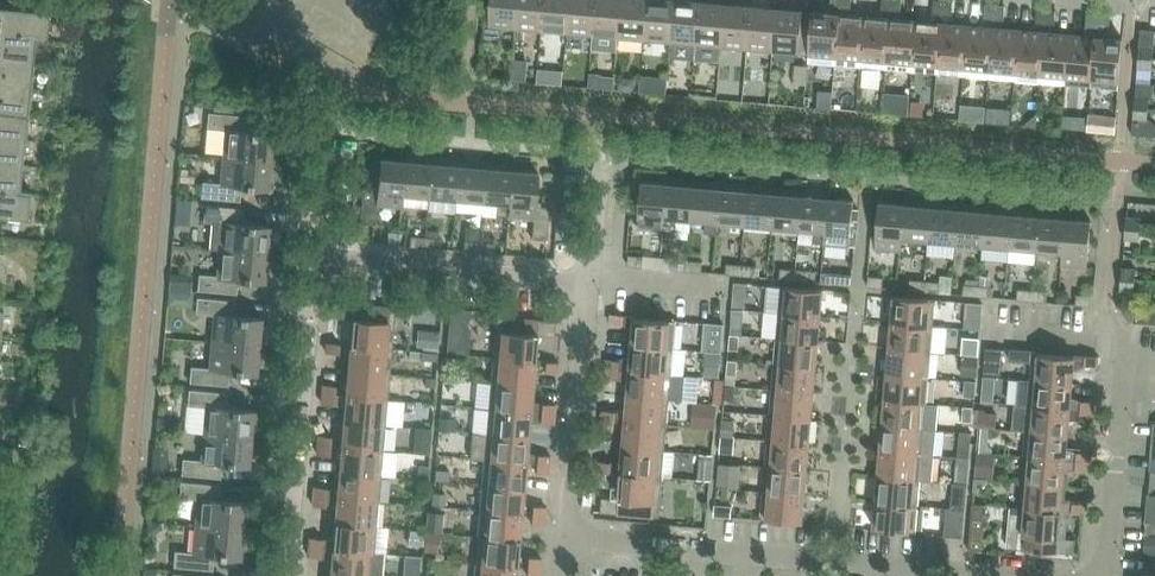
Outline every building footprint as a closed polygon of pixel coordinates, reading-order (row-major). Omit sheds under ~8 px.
[(516,29),(519,0),(492,0),(490,17),(485,17),(483,41),(499,42),(500,28),(516,29)] [(542,32),(544,0),(519,0),(516,29),(542,32)] [(542,32),(567,34),(570,0),(544,0),(542,32)] [(596,0),(570,0),(567,34),(593,36),(596,0)] [(618,38),(622,0),(596,0),(593,36),(618,38)] [(644,41),(648,0),(622,0),(618,38),(644,41)] [(670,43),(674,0),(648,0),(644,41),(670,43)] [(670,43),(669,57),(694,59),(696,45),(699,2),(676,0),(674,0),(670,43)] [(891,10),(892,0),(882,0),(882,9),(891,10)] [(891,10),(901,11),(901,0),(892,0),(891,10)] [(942,14),(944,0),(940,0),(934,0),(933,14),(942,14)] [(944,0),(942,14),(952,15),(953,1),(944,0)] [(725,4),(699,2),(696,45),(721,47),(725,4)] [(751,7),(725,4),(721,47),(747,50),(751,7)] [(985,18),(994,19),(996,5),(986,4),(985,18)] [(861,67),(865,17),(849,15),(849,6),(840,5),(839,14),(835,65),(861,67)] [(996,5),(994,19),(1004,20),(1005,6),(996,5)] [(28,220),(31,191),(19,190),(35,40),(46,41),(49,13),(0,7),(0,217),(28,220)] [(776,9),(751,7),(747,50),(773,52),(776,9)] [(803,11),(776,9),(773,52),(799,54),(803,11)] [(1036,23),(1045,24),(1047,9),(1037,9),(1036,23)] [(1045,24),(1055,24),(1056,10),(1047,9),(1045,24)] [(835,65),(839,14),(813,12),(808,62),(835,65)] [(1085,36),(1070,35),(1066,85),(1092,87),(1097,28),(1098,14),(1087,13),(1085,36)] [(1118,90),(1123,39),(1108,38),(1110,15),(1098,14),(1097,28),(1092,87),(1118,90)] [(886,69),(891,19),(865,17),(861,67),(886,69)] [(912,72),(916,21),(891,19),(886,69),(912,72)] [(912,72),(937,74),(942,23),(916,21),(912,72)] [(937,74),(963,76),(968,26),(942,23),(937,74)] [(963,76),(989,78),(994,28),(968,26),(963,76)] [(989,78),(1015,81),(1019,30),(994,28),(989,78)] [(1015,81),(1040,83),(1045,32),(1019,30),(1015,81)] [(1153,58),(1154,32),(1141,30),(1138,57),(1153,58)] [(1040,83),(1066,85),(1070,35),(1045,32),(1040,83)] [(1153,58),(1138,57),(1138,68),(1152,69),(1153,58)] [(1135,97),(1134,108),(1148,109),(1149,99),(1135,97)] [(1133,119),(1147,120),(1148,109),(1134,108),(1133,119)] [(225,131),(223,157),(270,162),(271,157),(276,153),(276,144),(272,139),(273,133),(241,131),(243,116),(208,113),(207,129),(225,131)] [(1088,131),(1114,134),(1116,117),(1089,115),(1088,131)] [(270,162),(223,157),(221,184),(202,182),(201,198),(235,201),(236,187),(268,190),(268,184),(273,180),(274,170),(270,166),(270,162)] [(403,195),(429,197),(432,158),(414,157),(413,162),(405,161),(402,195),(403,195)] [(429,197),(456,199),(459,166),(450,166),(451,160),(432,158),(429,197)] [(402,208),(403,195),(402,195),(405,161),(380,160),(377,193),(363,192),(360,224),(375,225),(377,205),(402,208)] [(456,199),(483,202),(486,163),(468,161),(467,167),(459,166),(456,199)] [(486,163),(483,202),(509,204),(510,204),(513,171),(504,170),(505,165),(486,163)] [(510,204),(509,204),(508,217),(533,219),(532,239),(546,240),(549,208),(535,207),(538,173),(513,171),(510,204)] [(677,219),(691,220),(694,181),(676,180),(675,185),(667,184),(664,218),(665,218),(664,231),(676,232),(677,219)] [(691,220),(718,222),(721,189),(713,188),(713,183),(694,181),(691,220)] [(638,228),(664,231),(665,218),(664,218),(667,184),(642,182),(638,228)] [(718,222),(745,225),(749,186),(730,184),(729,190),(721,189),(718,222)] [(745,225),(772,227),(775,194),(767,193),(767,187),(749,186),(745,225)] [(775,194),(772,227),(799,229),(802,191),(784,189),(783,195),(775,194)] [(812,243),(824,244),(825,232),(826,232),(829,199),(821,198),(821,192),(802,191),(799,229),(813,231),(812,243)] [(825,232),(824,244),(850,247),(854,201),(829,199),(826,232),(825,232)] [(902,238),(928,241),(932,202),(913,200),(913,206),(904,205),(902,238)] [(932,202),(928,241),(954,243),(958,210),(950,209),(950,203),(932,202)] [(901,251),(902,238),(904,205),(879,203),(875,249),(901,251)] [(955,243),(982,245),(986,207),(967,205),(967,211),(958,210),(955,243)] [(222,223),(220,250),(267,254),(267,250),(272,246),(273,236),(269,232),(270,226),(238,223),(239,209),(205,206),(204,222),(222,223)] [(1009,248),(1012,215),(1004,214),(1004,208),(986,207),(982,245),(1009,248)] [(1009,248),(1036,250),(1040,211),(1021,210),(1021,215),(1012,215),(1009,248)] [(1040,211),(1036,250),(1063,252),(1066,219),(1058,219),(1058,213),(1040,211)] [(1125,228),(1140,229),(1141,219),(1126,217),(1125,228)] [(1063,252),(1062,265),(1087,267),(1091,222),(1066,219),(1063,252)] [(1140,229),(1125,228),(1124,239),(1139,240),(1140,229)] [(410,247),(425,248),(426,234),(411,233),(410,247)] [(426,234),(425,248),(440,249),(441,235),(426,234)] [(464,252),(479,253),(480,239),(465,237),(464,252)] [(480,239),(479,253),(494,254),(495,240),(480,239)] [(267,254),(220,250),(217,277),(199,275),(198,291),(232,294),(233,279),(265,282),(265,276),(270,273),(271,263),(267,258),(267,254)] [(628,266),(638,267),(639,256),(629,256),(628,266)] [(672,270),(687,271),(688,261),(673,259),(672,270)] [(688,261),(687,271),(702,272),(703,262),(688,261)] [(742,265),(727,264),(726,274),(741,276),(742,265)] [(757,267),(742,265),(741,276),(756,277),(757,267)] [(780,279),(795,280),(796,270),(781,269),(780,279)] [(1121,279),(1135,280),(1136,270),(1122,269),(1121,279)] [(795,280),(816,282),(817,272),(796,270),(795,280)] [(852,275),(822,272),(821,283),(851,285),(852,275)] [(867,287),(882,288),(883,278),(868,277),(867,287)] [(1121,279),(1120,290),(1134,291),(1135,280),(1121,279)] [(909,291),(924,292),(925,281),(910,280),(909,291)] [(924,292),(939,293),(940,283),(925,281),(924,292)] [(963,295),(978,297),(979,286),(964,285),(963,295)] [(978,297),(993,298),(994,287),(979,286),(978,297)] [(821,317),(823,290),(781,287),(779,313),(821,317)] [(1017,300),(1032,301),(1033,291),(1018,290),(1017,300)] [(1033,291),(1032,301),(1047,303),(1048,292),(1033,291)] [(1080,305),(1091,306),(1092,296),(1081,295),(1080,305)] [(894,296),(892,323),(933,327),(936,300),(894,296)] [(214,315),(212,342),(259,346),(259,342),(264,338),(265,329),(261,324),(262,318),(230,315),(231,301),(197,298),(196,314),(214,315)] [(350,345),(392,349),(396,308),(337,303),(336,317),(353,319),(350,345)] [(818,342),(821,317),(779,313),(777,339),(818,342)] [(610,324),(623,325),(624,316),(611,314),(610,324)] [(634,329),(632,346),(674,349),(676,322),(636,319),(636,317),(624,316),(623,325),(634,329)] [(497,317),(493,358),(535,361),(537,335),(554,337),(555,322),(497,317)] [(724,325),(709,323),(709,324),(707,352),(721,353),(724,325)] [(892,323),(890,349),(931,352),(933,327),(892,323)] [(740,335),(730,335),(729,345),(739,346),(740,335)] [(977,355),(979,339),(963,338),(962,354),(977,355)] [(777,339),(775,364),(816,368),(818,342),(777,339)] [(259,346),(212,342),(209,369),(191,367),(190,383),(224,386),(225,372),(257,374),(257,369),(262,365),(263,355),(259,350),(259,346)] [(327,343),(326,352),(339,354),(340,344),(327,343)] [(348,371),(390,374),(392,349),(350,345),(348,371)] [(674,349),(632,346),(630,371),(672,375),(674,349)] [(986,348),(986,353),(985,359),(1002,360),(1003,350),(986,348)] [(887,374),(929,378),(931,352),(890,349),(887,374)] [(1031,380),(1072,384),(1074,370),(1085,364),(1098,365),(1099,357),(1086,356),(1074,355),(1074,357),(1034,354),(1035,351),(1010,349),(1009,361),(1032,363),(1031,380)] [(721,354),(704,353),(702,376),(719,378),(721,354)] [(493,358),(491,383),(533,387),(535,361),(493,358)] [(607,360),(606,369),(619,370),(620,361),(607,360)] [(545,372),(558,373),(558,363),(545,362),(545,372)] [(775,364),(772,390),(814,393),(816,368),(775,364)] [(606,378),(619,379),(619,370),(606,369),(606,378)] [(619,370),(619,379),(629,384),(628,397),(669,400),(682,401),(684,376),(672,375),(630,371),(619,370)] [(346,396),(388,400),(390,374),(348,371),(346,396)] [(885,400),(927,403),(929,378),(887,374),(885,400)] [(736,376),(726,375),(725,386),(735,387),(736,376)] [(1017,405),(1028,406),(1070,410),(1081,411),(1082,402),(1071,398),(1072,384),(1031,380),(1019,379),(1017,405)] [(976,382),(966,381),(965,396),(975,397),(976,382)] [(491,383),(489,409),(541,413),(542,404),(531,402),(533,387),(491,383)] [(323,385),(322,394),(335,395),(336,386),(323,385)] [(206,407),(204,434),(251,438),(251,434),(256,430),(257,421),(253,416),(253,410),(222,407),(223,393),(189,390),(188,406),(206,407)] [(812,419),(814,393),(772,390),(770,415),(812,419)] [(335,395),(322,394),(321,403),(334,404),(335,395)] [(388,400),(346,396),(344,422),(385,425),(388,400)] [(627,410),(616,412),(615,421),(626,422),(667,426),(669,400),(628,397),(627,410)] [(927,403),(885,400),(883,425),(937,430),(940,405),(927,403)] [(1081,411),(1094,412),(1095,403),(1082,402),(1081,411)] [(541,413),(554,414),(555,405),(542,404),(541,413)] [(1026,431),(1068,435),(1069,421),(1080,420),(1081,411),(1070,410),(1028,406),(1017,405),(1014,405),(1012,430),(1026,431)] [(716,410),(696,408),(695,425),(715,427),(716,410)] [(540,422),(541,413),(489,409),(486,434),(528,438),(529,424),(540,422)] [(602,420),(615,421),(616,412),(603,411),(602,420)] [(1094,412),(1081,411),(1080,420),(1093,421),(1094,412)] [(541,413),(540,422),(553,424),(554,414),(541,413)] [(809,445),(812,419),(770,415),(768,441),(809,445)] [(615,421),(602,420),(601,429),(614,431),(615,421)] [(341,447),(383,451),(385,425),(344,422),(341,447)] [(626,422),(623,448),(665,451),(667,426),(626,422)] [(881,451),(934,455),(935,456),(937,430),(883,425),(881,451)] [(1024,457),(1066,461),(1068,435),(1026,431),(1024,457)] [(971,433),(959,432),(957,457),(969,458),(971,433)] [(536,464),(537,455),(527,452),(528,438),(486,434),(472,433),(470,459),(484,460),(526,464),(536,464)] [(251,438),(204,434),(201,461),(183,459),(182,475),(216,478),(217,464),(249,466),(249,461),(254,457),(255,447),(251,442),(251,438)] [(319,436),(318,445),(331,446),(332,437),(319,436)] [(809,445),(768,441),(766,467),(807,470),(809,445)] [(331,446),(318,445),(317,454),(330,456),(331,446)] [(341,447),(339,473),(381,476),(383,453),(341,447)] [(610,473),(621,473),(663,477),(665,451),(623,448),(622,462),(611,463),(610,473)] [(881,451),(878,476),(920,480),(932,481),(934,455),(881,451)] [(1076,462),(1089,463),(1090,454),(1077,452),(1076,462)] [(536,464),(550,466),(550,456),(537,455),(536,464)] [(1064,486),(1066,461),(1024,457),(1022,483),(1064,486)] [(969,460),(959,459),(958,474),(968,474),(969,460)] [(484,460),(482,485),(524,489),(526,464),(484,460)] [(597,471),(610,473),(611,463),(598,462),(597,471)] [(1089,463),(1076,462),(1076,471),(1089,472),(1089,463)] [(728,464),(719,463),(717,478),(727,478),(728,464)] [(550,466),(536,464),(536,474),(549,475),(550,466)] [(766,467),(763,492),(805,496),(807,470),(766,467)] [(339,473),(337,498),(379,502),(381,476),(339,473)] [(663,477),(621,473),(619,499),(602,498),(601,512),(659,517),(663,477)] [(876,502),(918,506),(920,480),(878,476),(876,502)] [(198,499),(196,526),(243,530),(243,526),(248,522),(249,513),(245,508),(245,502),(214,499),(215,485),(181,482),(180,498),(198,499)] [(1022,483),(1020,508),(1068,512),(1069,512),(1061,511),(1064,486),(1022,483)] [(967,485),(953,484),(951,509),(965,510),(967,485)] [(482,485),(480,511),(521,515),(524,489),(482,485)] [(314,487),(313,496),(326,497),(327,488),(314,487)] [(763,492),(761,519),(803,523),(805,496),(763,492)] [(326,497),(313,496),(312,506),(325,507),(326,497)] [(379,502),(337,498),(335,524),(376,528),(379,502)] [(918,506),(876,502),(874,529),(915,532),(918,506)] [(1072,513),(1085,514),(1086,504),(1073,503),(1072,513)] [(532,515),(545,517),(546,507),(533,506),(532,515)] [(1068,512),(1020,508),(1011,508),(1007,548),(1074,554),(1076,540),(1066,539),(1068,512)] [(1146,522),(1154,523),(1154,509),(1148,508),(1146,522)] [(951,509),(949,537),(963,538),(965,510),(951,509)] [(480,511),(477,537),(519,540),(521,515),(480,511)] [(531,525),(544,526),(545,517),(532,515),(531,525)] [(323,539),(322,549),(374,553),(376,528),(335,524),(334,539),(323,539)] [(243,530),(196,526),(193,553),(175,551),(174,567),(208,570),(209,556),(241,558),(241,553),(246,549),(247,539),(243,534),(243,530)] [(1144,553),(1154,554),(1154,537),(1145,536),(1144,553)] [(477,537),(475,562),(517,566),(519,540),(477,537)] [(322,549),(323,539),(310,538),(309,548),(322,549)] [(321,558),(322,549),(309,548),(308,557),(321,558)] [(340,575),(372,575),(374,553),(322,549),(321,558),(332,561),(330,575),(340,575)] [(528,558),(528,567),(541,568),(541,559),(528,558)] [(474,575),(516,575),(517,566),(475,562),(474,575)] [(1154,575),(1142,574),(1142,575),(1154,575),(1154,565),(1154,575)] [(527,575),(540,575),(541,568),(528,567),(527,575)]
